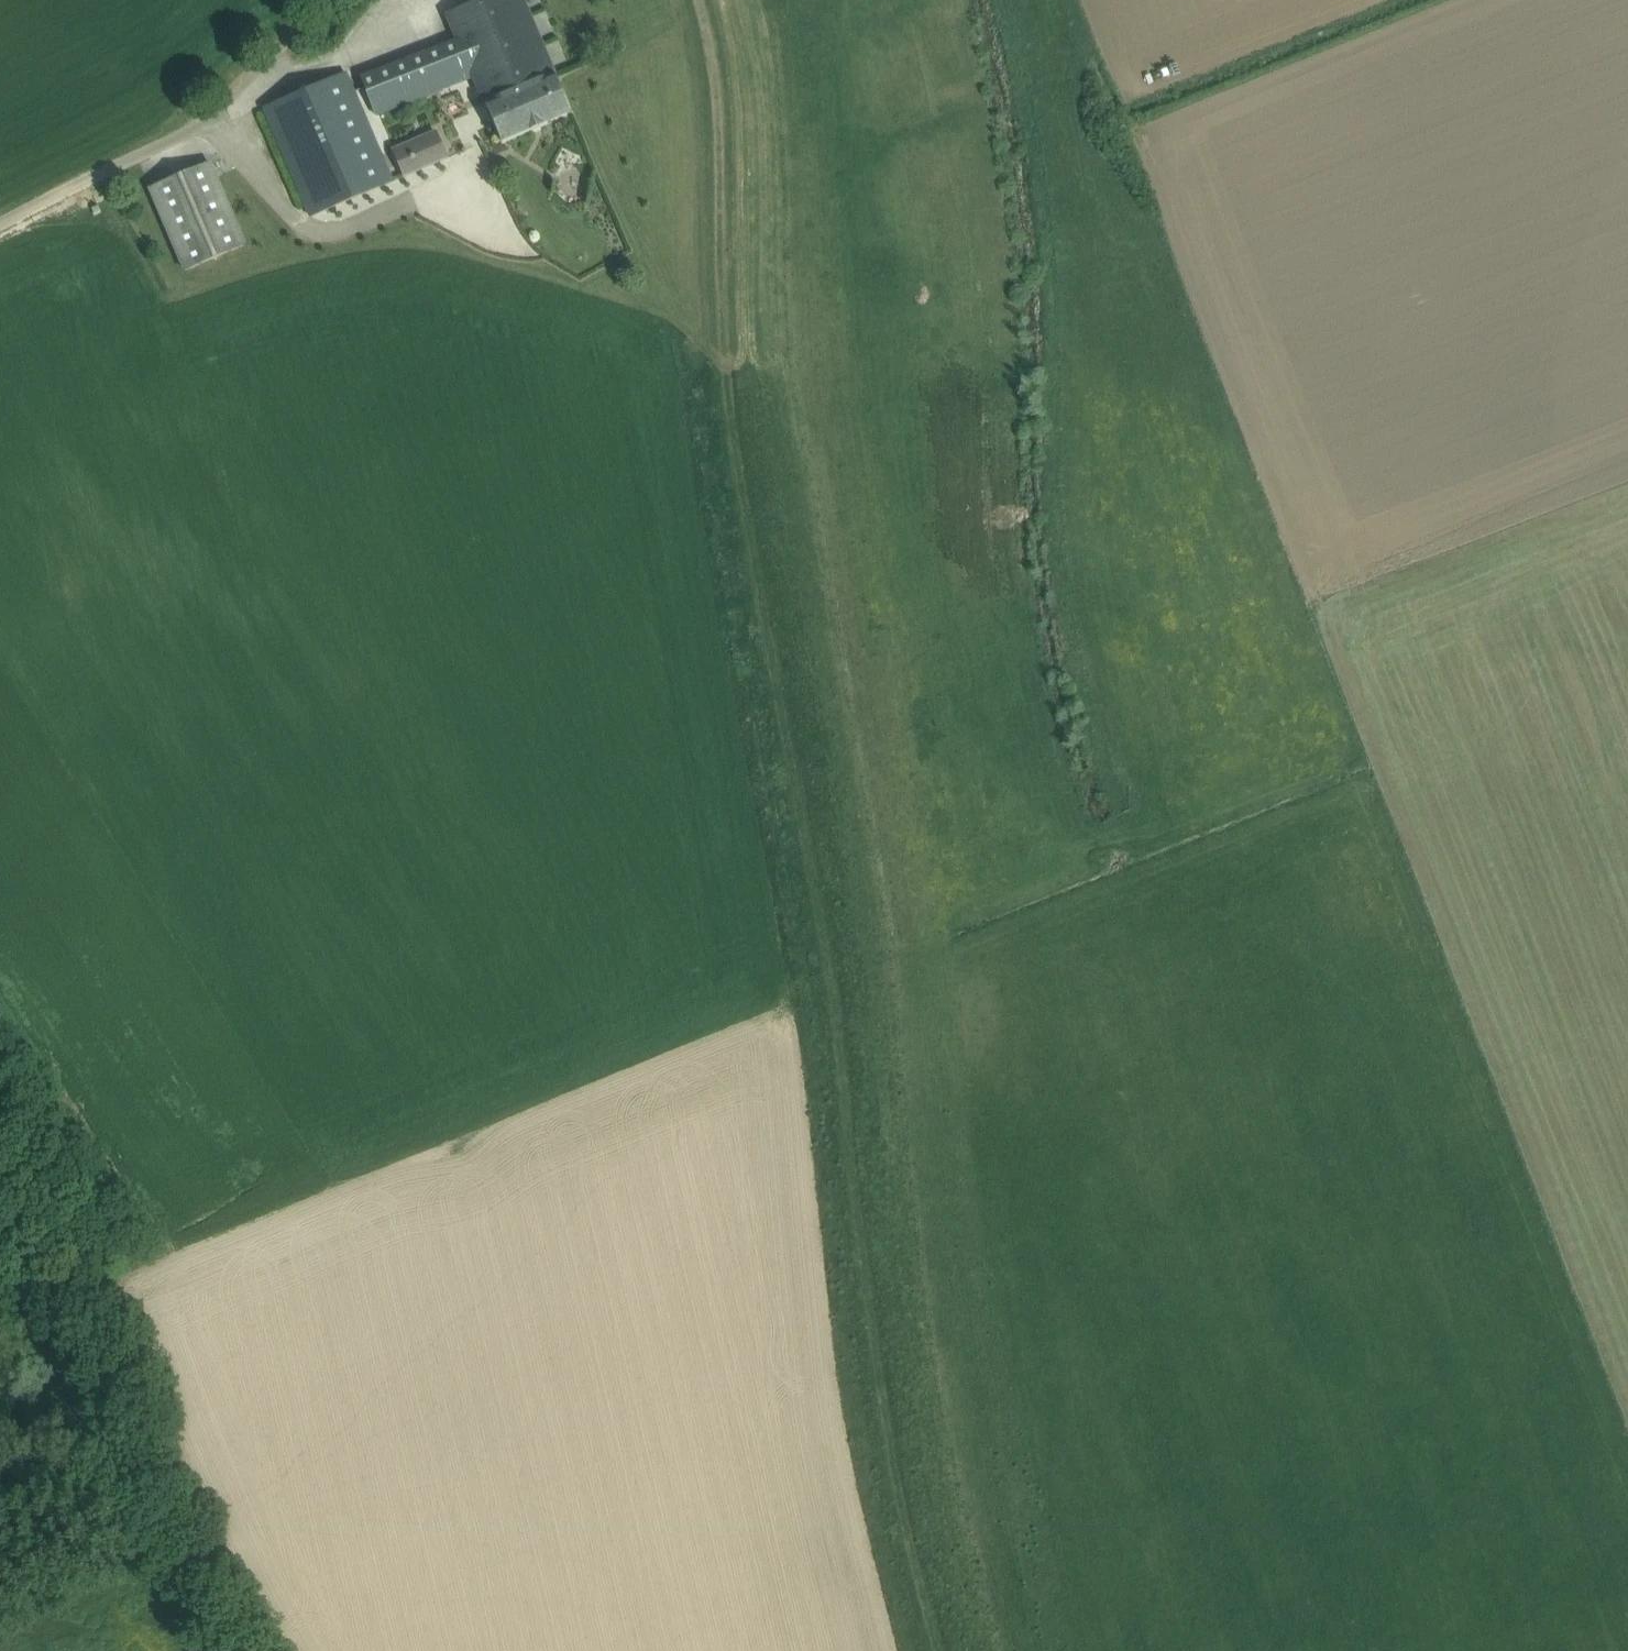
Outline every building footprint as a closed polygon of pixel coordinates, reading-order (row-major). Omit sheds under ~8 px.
[(366,85),(379,116),(474,78),(501,141),(571,111),(523,0),(479,0),(446,14),(457,40),(363,78),(366,85)] [(391,178),(403,173),(392,146),(379,152),(345,72),(264,107),(311,216),(392,181),(391,178)] [(185,270),(225,253),(245,245),(231,212),(209,162),(150,187),(185,270)]
